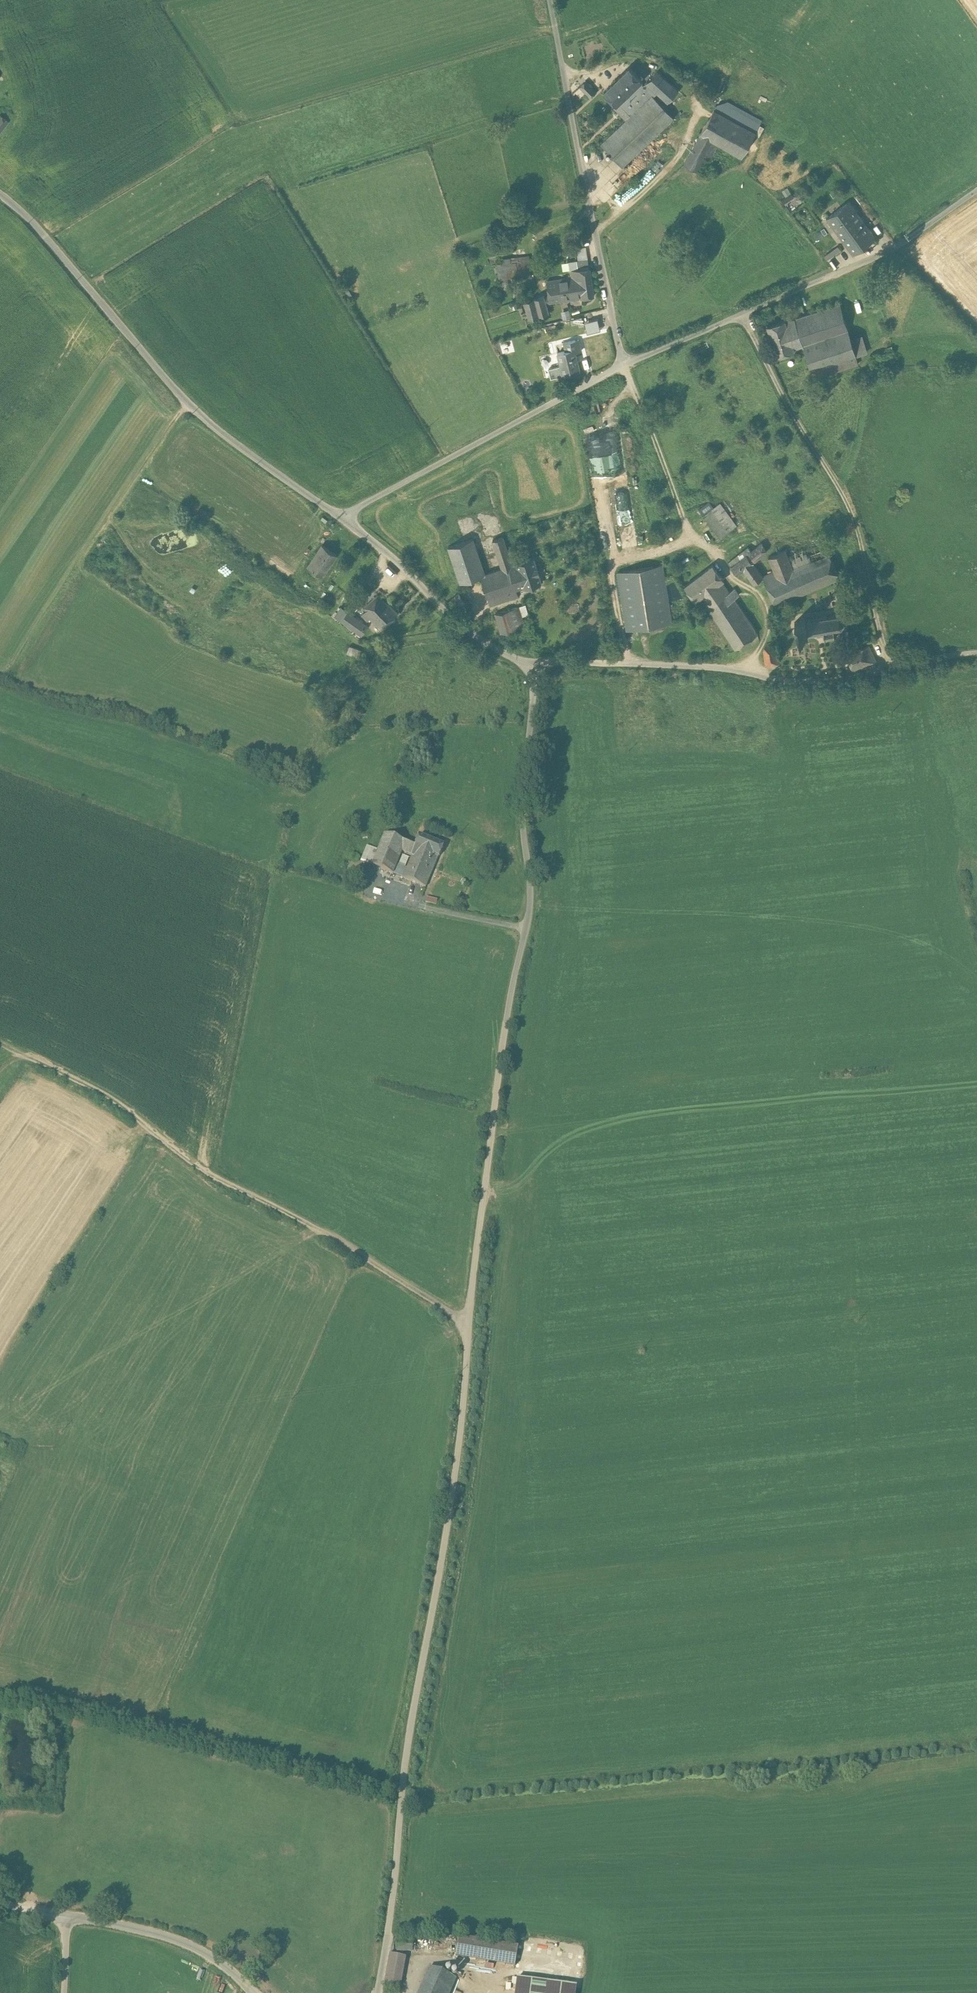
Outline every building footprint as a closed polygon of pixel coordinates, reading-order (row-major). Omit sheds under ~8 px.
[(630,66),(604,90),(617,103),(618,102),(640,81),(642,79),(630,66)] [(657,70),(647,82),(657,92),(668,101),(679,90),(657,70)] [(597,91),(586,80),(580,86),(590,97),(597,91)] [(640,81),(618,102),(631,115),(652,94),(654,95),(657,92),(647,82),(643,84),(640,81)] [(631,115),(601,143),(623,165),(674,116),(654,95),(652,94),(631,115)] [(718,103),(715,108),(756,131),(761,121),(726,101),(718,103)] [(715,108),(701,133),(713,140),(719,143),(742,156),(756,131),(715,108)] [(2,132),(10,117),(0,111),(0,131),(2,132)] [(701,133),(684,163),(697,170),(704,156),(713,140),(701,133)] [(713,140),(704,156),(710,160),(719,143),(713,140)] [(791,192),(781,199),(784,204),(795,197),(791,192)] [(876,237),(849,200),(826,217),(853,254),(876,237)] [(839,245),(824,255),(828,260),(842,250),(839,245)] [(586,247),(577,248),(578,261),(588,259),(586,247)] [(529,254),(515,256),(516,260),(518,275),(531,273),(529,254)] [(578,261),(577,261),(578,270),(589,268),(588,259),(578,261)] [(516,260),(496,262),(498,277),(508,276),(518,275),(516,260)] [(570,277),(546,280),(548,294),(549,302),(580,298),(593,296),(589,268),(578,270),(577,261),(569,262),(571,277),(570,277)] [(508,276),(498,277),(499,290),(510,288),(508,276)] [(548,294),(533,298),(538,316),(548,313),(545,302),(549,302),(548,294)] [(533,297),(524,300),(529,318),(538,316),(533,298),(533,297)] [(839,301),(794,317),(803,343),(846,327),(847,327),(839,301)] [(571,317),(569,309),(561,311),(563,319),(571,317)] [(803,343),(794,317),(784,320),(793,346),(803,343)] [(784,319),(766,325),(776,355),(794,348),(793,346),(784,320),(784,319)] [(846,327),(803,343),(812,370),(856,354),(850,337),(846,327)] [(862,333),(850,337),(856,354),(868,350),(862,333)] [(579,339),(564,343),(565,351),(575,348),(576,352),(582,350),(579,339)] [(565,351),(557,353),(560,364),(563,375),(580,371),(576,352),(575,348),(565,351)] [(856,354),(812,370),(815,377),(858,362),(856,354)] [(551,378),(563,375),(560,364),(548,367),(551,378)] [(709,501),(699,509),(703,515),(714,507),(709,501)] [(714,507),(703,515),(720,538),(737,526),(720,503),(714,507)] [(821,534),(788,548),(785,550),(791,564),(827,548),(821,534)] [(500,566),(485,570),(485,571),(480,573),(490,603),(518,594),(515,587),(523,585),(516,562),(512,564),(503,535),(492,538),(500,566)] [(473,536),(447,545),(459,580),(480,573),(485,571),(485,570),(473,536)] [(337,551),(321,541),(307,563),(322,574),(337,551)] [(751,550),(747,554),(753,562),(764,554),(766,551),(762,542),(751,550)] [(786,542),(775,547),(778,553),(785,550),(788,548),(786,542)] [(748,547),(728,562),(731,566),(747,554),(751,550),(748,547)] [(774,571),(763,576),(776,605),(840,577),(827,548),(774,571)] [(778,553),(768,557),(774,571),(791,564),(785,550),(778,553)] [(753,562),(747,554),(731,566),(737,574),(744,569),(754,583),(758,580),(760,583),(762,581),(760,579),(763,576),(753,562)] [(534,556),(516,561),(516,562),(523,585),(541,580),(534,556)] [(710,566),(681,588),(692,603),(697,600),(718,584),(722,581),(710,566)] [(658,568),(613,576),(624,633),(668,625),(658,568)] [(718,584),(697,600),(733,650),(755,634),(731,601),(736,597),(731,590),(726,594),(718,584)] [(389,602),(388,603),(378,593),(364,606),(366,608),(362,612),(368,619),(371,616),(382,628),(398,612),(389,602)] [(524,601),(495,611),(501,630),(525,622),(522,614),(528,612),(524,601)] [(341,605),(336,614),(362,632),(368,624),(341,605)] [(833,617),(827,618),(827,615),(825,616),(825,618),(817,620),(817,617),(815,617),(815,620),(806,622),(805,619),(802,619),(802,622),(795,623),(797,636),(811,634),(811,636),(817,635),(817,637),(824,636),(825,639),(833,638),(833,640),(835,640),(834,632),(839,631),(841,634),(843,633),(841,630),(848,626),(847,617),(845,618),(841,616),(842,614),(840,613),(838,616),(835,617),(835,614),(832,615),(833,617)] [(359,649),(349,646),(347,653),(356,657),(359,649)] [(773,646),(761,648),(763,666),(775,665),(773,646)] [(866,647),(846,659),(855,675),(875,664),(874,661),(878,659),(877,657),(880,655),(879,652),(871,656),(866,647)] [(378,851),(372,865),(393,873),(397,863),(401,854),(402,851),(406,841),(385,834),(378,851)] [(445,845),(420,835),(417,845),(416,847),(417,847),(439,856),(440,857),(445,845)] [(417,845),(406,841),(402,851),(414,855),(414,854),(417,847),(416,847),(417,845)] [(368,846),(362,861),(372,865),(378,851),(368,846)] [(439,856),(417,847),(414,854),(437,863),(439,856)] [(409,857),(401,854),(397,863),(405,867),(409,857)] [(437,863),(414,854),(414,855),(409,868),(405,878),(405,879),(427,887),(437,863)] [(393,873),(405,878),(409,868),(405,867),(397,863),(393,873)] [(438,900),(427,897),(426,903),(436,905),(438,900)] [(416,1932),(400,1931),(399,1948),(416,1949),(416,1932)] [(519,1946),(459,1936),(456,1956),(515,1966),(519,1946)] [(409,1955),(394,1952),(388,1981),(403,1984),(409,1955)] [(416,1992),(449,1992),(456,1977),(429,1965),(416,1992)] [(518,1977),(516,1992),(576,1992),(577,1985),(518,1977)]
